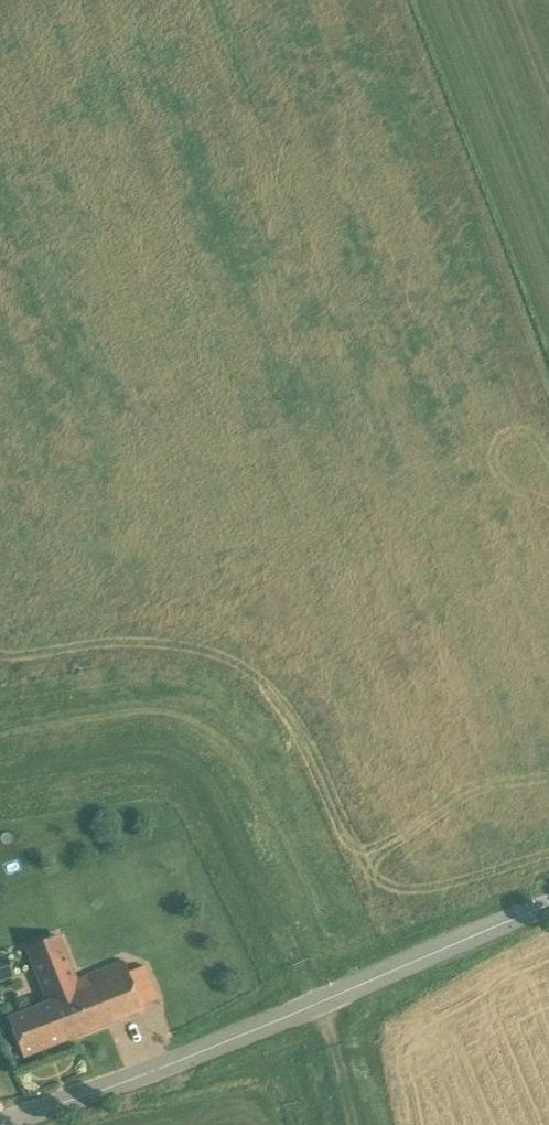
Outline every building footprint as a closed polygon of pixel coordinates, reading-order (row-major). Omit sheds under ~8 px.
[(25,950),(44,1005),(9,1018),(23,1056),(145,1008),(126,961),(80,979),(78,974),(74,976),(60,938),(25,950)] [(15,976),(9,955),(0,958),(0,982),(15,976)]
